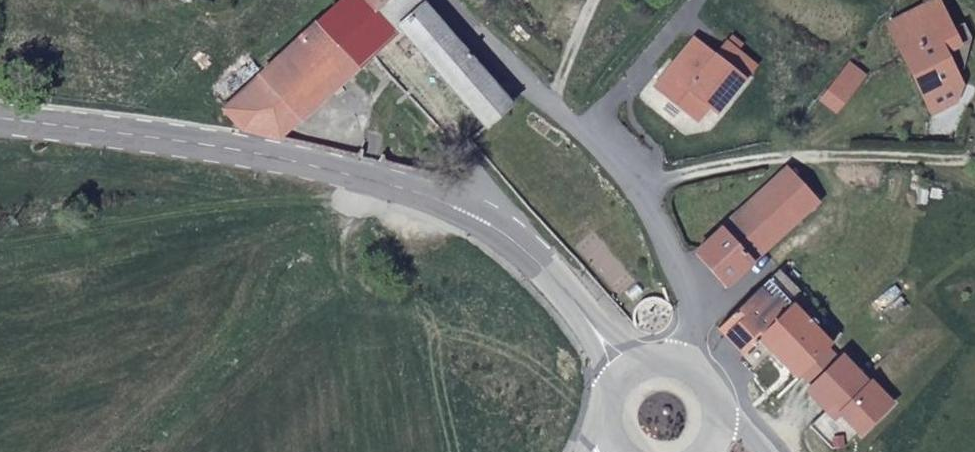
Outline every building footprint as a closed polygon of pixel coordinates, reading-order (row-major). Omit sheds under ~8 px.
[(402,0),(326,0),(320,5),(316,2),(308,11),(311,17),(246,76),(286,118),(380,33),(473,136),(496,111),(402,0)] [(969,45),(962,31),(936,45),(920,16),(888,34),(936,118),(954,111),(958,97),(939,63),(969,45)] [(707,60),(686,43),(650,91),(693,124),(703,109),(711,115),(747,67),(718,45),(707,60)] [(849,71),(822,107),(838,119),(865,84),(849,71)] [(286,118),(246,76),(212,109),(234,133),(265,138),(286,118)] [(695,251),(725,285),(820,206),(789,172),(695,251)] [(781,270),(762,289),(772,300),(778,295),(792,309),(795,306),(805,296),(781,270)] [(762,289),(718,331),(742,357),(792,309),(778,295),(772,300),(762,289)] [(792,309),(742,357),(755,374),(774,356),(797,381),(801,377),(829,348),(831,346),(816,330),(819,326),(813,320),(810,323),(795,306),(792,309)] [(866,432),(895,400),(873,380),(869,385),(862,378),(864,376),(843,357),(841,359),(829,348),(801,377),(813,388),(810,393),(832,412),(841,402),(848,408),(844,412),(866,432)] [(755,374),(742,357),(739,361),(753,377),(755,374)]
